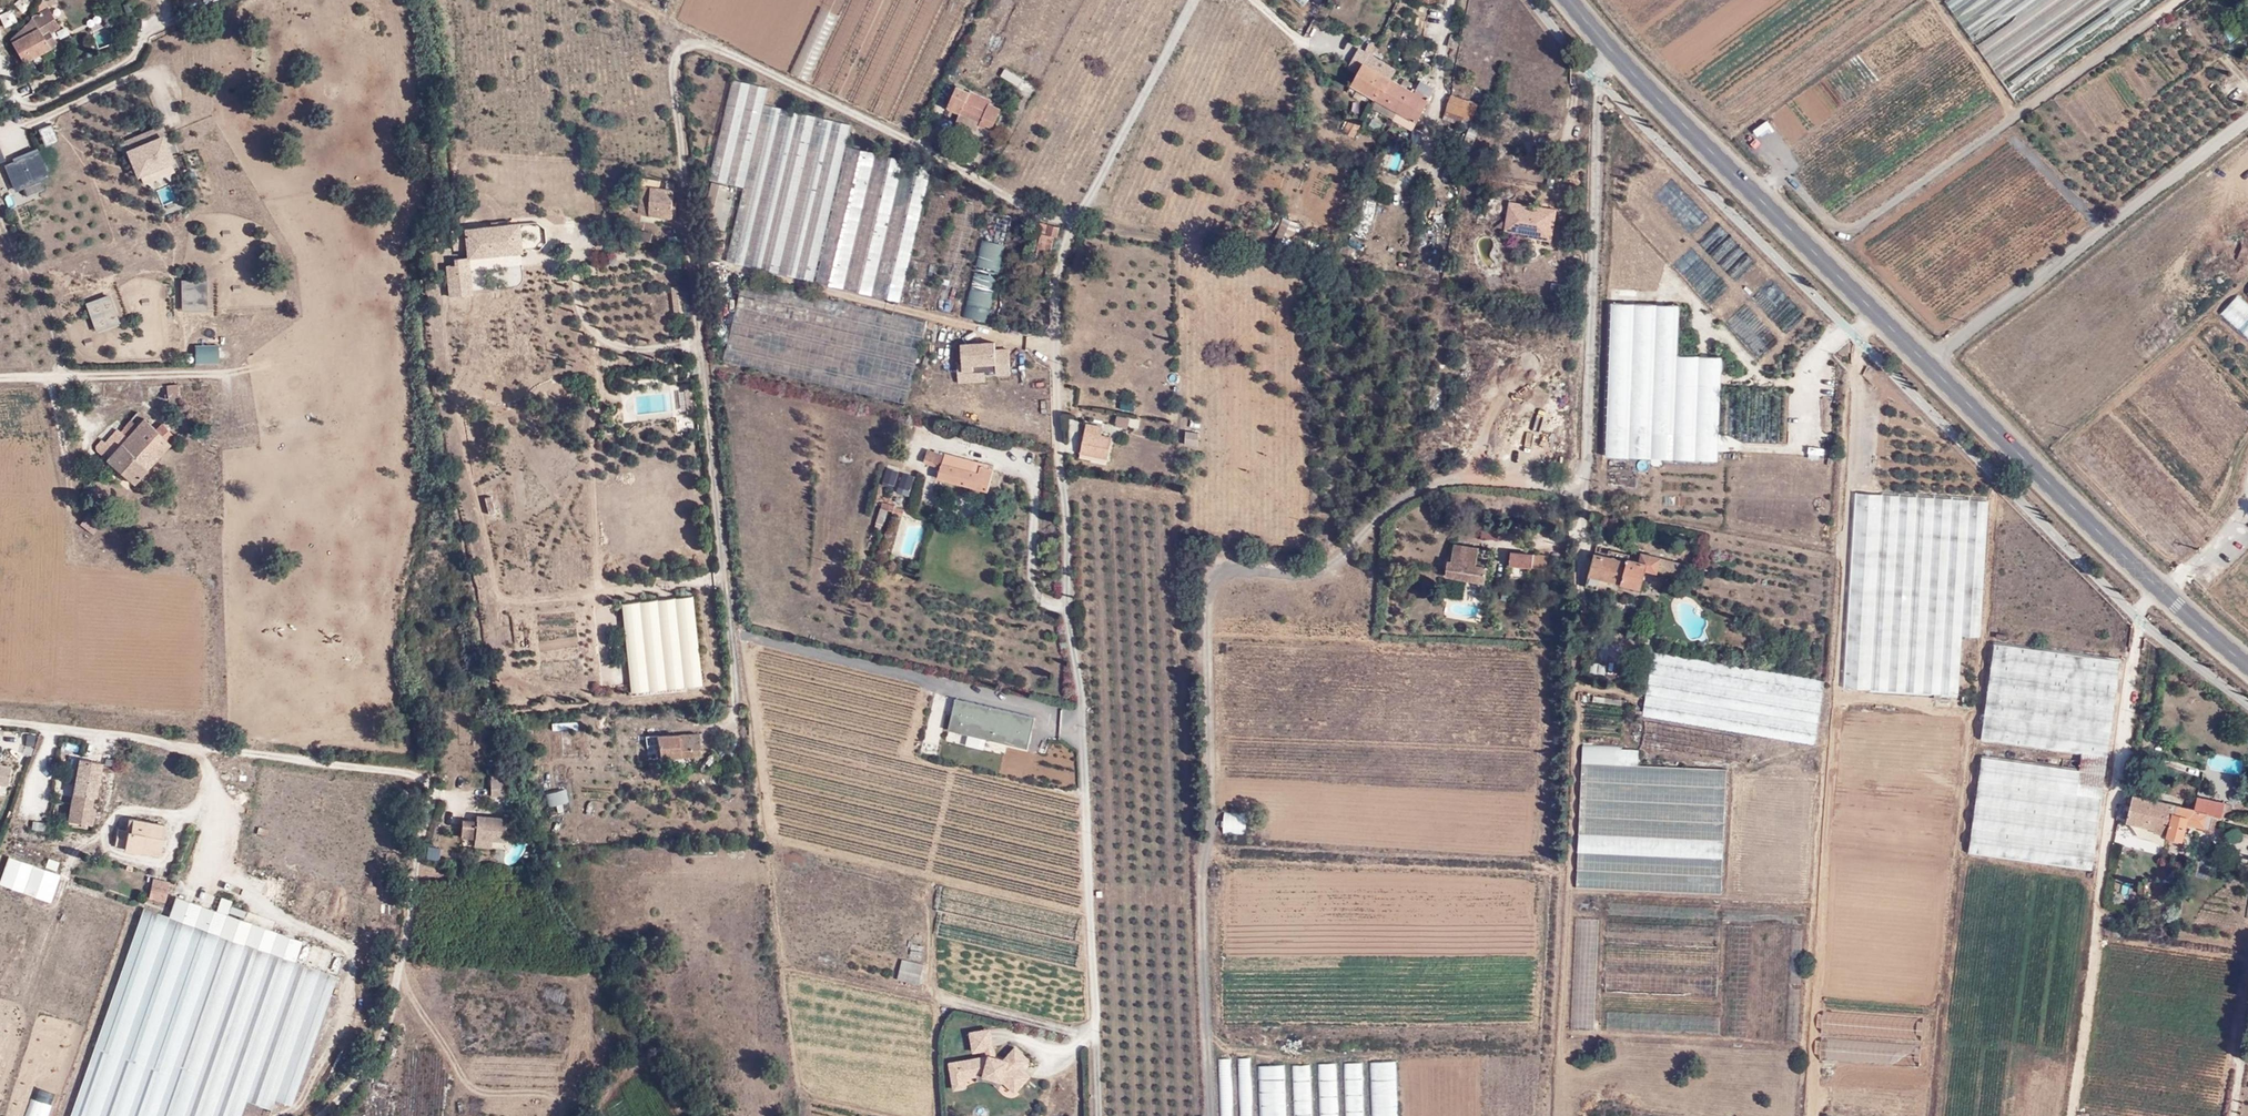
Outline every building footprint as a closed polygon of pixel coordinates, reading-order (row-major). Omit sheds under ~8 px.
[(1942,1),(2018,108),(2172,0),(1944,0),(1942,1)] [(37,15),(48,9),(43,1),(36,12),(37,15)] [(49,9),(48,9),(37,15),(32,18),(29,22),(10,39),(23,63),(49,49),(49,50),(58,45),(55,40),(53,40),(49,33),(60,28),(49,9)] [(1457,47),(1459,39),(1454,38),(1454,35),(1449,34),(1447,46),(1457,47)] [(1351,85),(1375,98),(1381,87),(1386,90),(1391,81),(1388,79),(1392,70),(1357,49),(1354,48),(1343,68),(1356,76),(1351,85)] [(813,280),(849,122),(763,101),(767,85),(732,77),(709,176),(743,183),(725,258),(813,280)] [(1375,98),(1397,110),(1408,90),(1391,81),(1386,90),(1381,87),(1375,98)] [(1434,89),(1420,82),(1413,93),(1408,90),(1397,110),(1417,121),(1421,113),(1434,89)] [(1451,93),(1478,103),(1480,93),(1453,85),(1451,93)] [(986,125),(990,128),(999,106),(956,86),(947,107),(958,112),(954,123),(976,133),(980,126),(984,128),(986,125)] [(1447,108),(1472,118),(1478,103),(1451,93),(1447,108)] [(1370,106),(1393,120),(1396,122),(1398,126),(1415,126),(1417,121),(1397,110),(1375,98),(1370,106)] [(1467,131),(1471,122),(1472,118),(1447,108),(1442,120),(1467,131)] [(1353,139),(1361,123),(1350,117),(1342,133),(1353,139)] [(1470,153),(1480,127),(1471,122),(1467,131),(1461,150),(1467,152),(1470,153)] [(127,141),(132,153),(163,139),(166,146),(169,145),(161,127),(127,141)] [(128,154),(138,179),(173,164),(166,146),(163,139),(132,153),(128,154)] [(899,301),(929,166),(846,146),(815,282),(899,301)] [(16,191),(48,177),(38,154),(6,168),(16,191)] [(655,189),(656,181),(638,178),(637,186),(635,213),(645,215),(646,200),(647,187),(655,189)] [(658,202),(658,217),(668,218),(669,191),(670,184),(663,183),(662,190),(655,189),(647,187),(646,200),(658,202)] [(726,186),(711,183),(703,217),(711,219),(710,226),(725,230),(731,206),(722,204),(724,195),(728,196),(729,190),(726,189),(726,186)] [(658,202),(646,200),(645,215),(658,217),(658,202)] [(1508,203),(1507,209),(1549,216),(1547,237),(1532,234),(1531,236),(1531,239),(1551,242),(1556,211),(1508,203)] [(1549,216),(1507,209),(1504,231),(1531,236),(1532,234),(1547,237),(1549,216)] [(1010,218),(983,211),(957,317),(985,324),(1010,218)] [(1294,223),(1280,217),(1270,243),(1284,248),(1294,223)] [(520,252),(517,223),(450,231),(451,246),(466,245),(467,257),(520,252)] [(653,230),(632,224),(630,233),(650,239),(653,230)] [(1058,227),(1048,225),(1047,235),(1040,234),(1039,243),(1053,245),(1054,237),(1057,237),(1058,227)] [(723,249),(723,240),(715,240),(715,248),(723,249)] [(924,321),(743,278),(723,360),(905,404),(924,321)] [(179,385),(166,386),(166,396),(179,396),(179,385)] [(126,438),(106,460),(132,484),(170,442),(170,440),(175,435),(161,424),(157,429),(138,411),(119,431),(126,438)] [(1092,456),(1091,459),(1106,463),(1111,437),(1100,435),(1102,427),(1086,424),(1081,454),(1092,456)] [(94,449),(106,460),(126,438),(119,431),(114,426),(94,449)] [(1198,434),(1186,433),(1185,446),(1197,447),(1198,434)] [(937,478),(965,485),(967,475),(959,472),(963,456),(932,447),(927,446),(923,461),(940,465),(937,478)] [(967,475),(965,485),(987,490),(992,468),(987,467),(988,464),(963,456),(959,472),(967,475)] [(1845,658),(1959,665),(1961,635),(1979,636),(1988,502),(1855,493),(1845,658)] [(904,509),(894,507),(893,513),(902,515),(904,509)] [(1499,525),(1482,524),(1481,538),(1499,540),(1499,525)] [(1485,568),(1474,566),(1477,549),(1454,546),(1452,562),(1448,561),(1446,577),(1484,582),(1485,568)] [(1682,563),(1616,548),(1613,558),(1594,554),(1587,587),(1606,591),(1609,580),(1642,587),(1645,571),(1680,577),(1682,563)] [(1547,556),(1511,554),(1511,566),(1546,568),(1547,556)] [(692,599),(621,604),(629,690),(699,684),(692,599)] [(2120,658),(1994,640),(1968,852),(2091,867),(2120,658)] [(1824,681),(1654,653),(1643,715),(1813,744),(1824,681)] [(1957,695),(1959,665),(1845,658),(1843,688),(1957,695)] [(29,734),(8,730),(5,743),(27,747),(29,734)] [(657,735),(660,757),(676,757),(698,756),(696,734),(657,735)] [(1577,888),(1722,895),(1728,770),(1622,766),(1623,749),(1583,747),(1577,888)] [(90,824),(92,807),(94,796),(99,763),(79,760),(69,821),(90,824)] [(7,786),(10,767),(0,765),(0,785),(7,786)] [(502,796),(502,780),(489,779),(489,795),(502,796)] [(2181,804),(2137,794),(2135,805),(2126,803),(2123,820),(2131,821),(2158,827),(2159,831),(2174,835),(2181,804)] [(2220,813),(2227,814),(2229,802),(2203,795),(2200,808),(2220,813)] [(2200,808),(2181,804),(2174,835),(2188,838),(2191,822),(2217,828),(2220,813),(2200,808)] [(98,808),(92,807),(90,824),(104,826),(106,809),(98,808)] [(459,838),(474,839),(490,840),(503,840),(506,818),(476,817),(475,822),(460,821),(459,838)] [(125,848),(125,850),(158,855),(163,824),(129,819),(127,830),(125,848)] [(2129,835),(2172,844),(2174,835),(2159,831),(2158,827),(2131,821),(2129,835)] [(115,846),(125,848),(127,830),(118,829),(115,846)] [(4,1022),(6,1017),(10,1018),(59,879),(8,860),(0,883),(0,1033),(4,1022)] [(153,880),(147,900),(162,904),(167,884),(153,880)] [(2149,892),(2149,881),(2137,881),(2137,892),(2149,892)] [(102,889),(101,895),(70,884),(0,1082),(0,1115),(59,1115),(123,933),(96,927),(109,892),(102,889)] [(178,900),(171,920),(146,911),(71,1115),(186,1115),(202,1073),(176,1064),(221,939),(246,947),(254,925),(216,910),(220,899),(200,891),(194,906),(178,900)] [(96,927),(123,933),(134,901),(109,892),(96,927)] [(254,925),(246,947),(221,939),(176,1064),(202,1073),(186,1115),(239,1115),(244,1102),(270,1111),(273,1102),(290,1108),(338,976),(295,961),(302,942),(254,925)] [(4,1022),(0,1033),(0,1034),(7,1036),(11,1025),(4,1022)] [(971,1032),(974,1051),(988,1050),(989,1057),(994,1058),(990,1030),(971,1032)] [(1030,1076),(1021,1068),(1029,1060),(1015,1048),(1004,1061),(994,1058),(989,1057),(950,1063),(952,1071),(962,1069),(963,1077),(976,1075),(976,1072),(985,1071),(984,1075),(1004,1081),(1015,1092),(1030,1076)] [(962,1069),(952,1071),(954,1089),(965,1087),(963,1077),(962,1069)]
